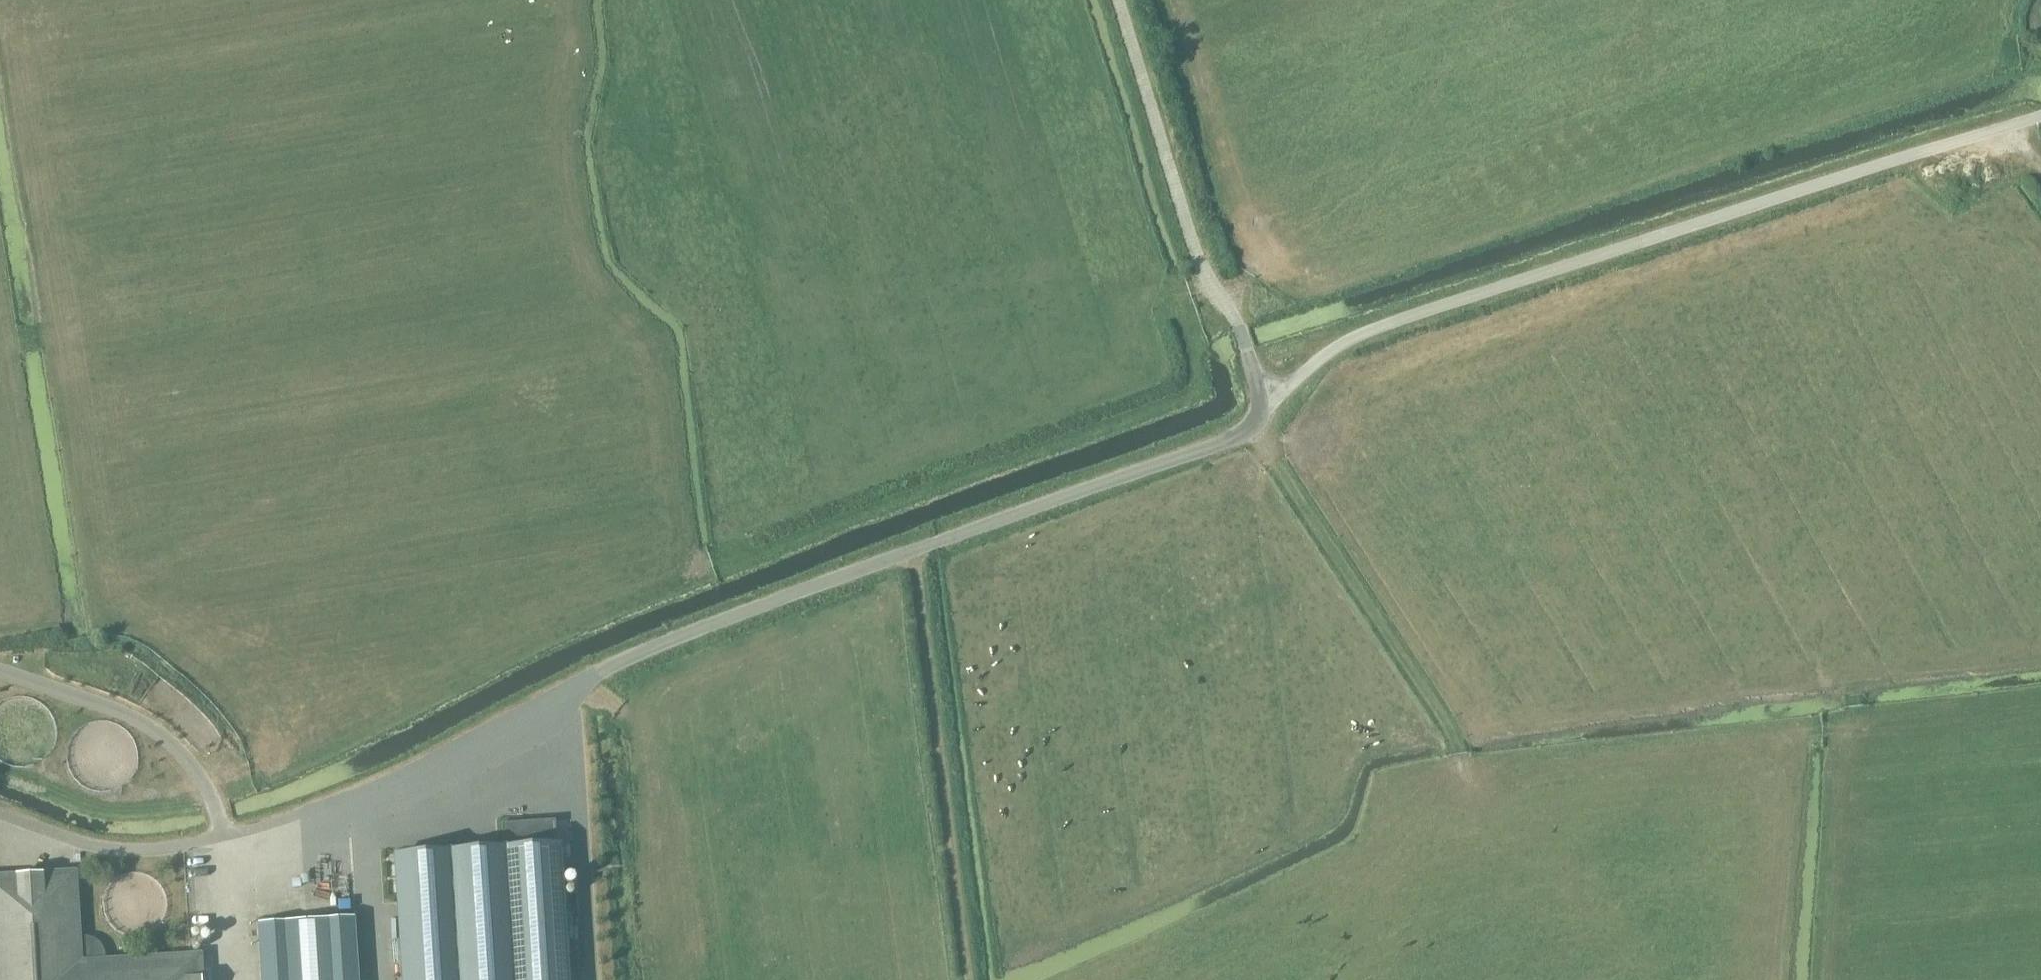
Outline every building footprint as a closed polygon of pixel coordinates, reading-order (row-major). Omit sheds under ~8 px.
[(561,913),(555,821),(501,824),(503,848),(398,855),(406,979),(565,979),(561,913)] [(79,938),(75,873),(0,878),(0,979),(201,979),(200,956),(105,962),(104,954),(100,947),(94,942),(87,939),(79,938)] [(576,882),(576,880),(575,878),(575,877),(573,876),(572,875),(570,875),(568,875),(566,876),(565,877),(564,879),(564,881),(564,882),(565,884),(567,885),(568,886),(570,886),(572,886),(573,885),(575,884),(576,882)] [(574,894),(574,892),(574,891),(573,889),(572,888),(570,888),(569,888),(567,889),(566,890),(566,892),(566,893),(567,895),(568,896),(570,896),(571,896),(573,895),(574,894)] [(261,979),(358,979),(354,918),(257,924),(261,979)]
